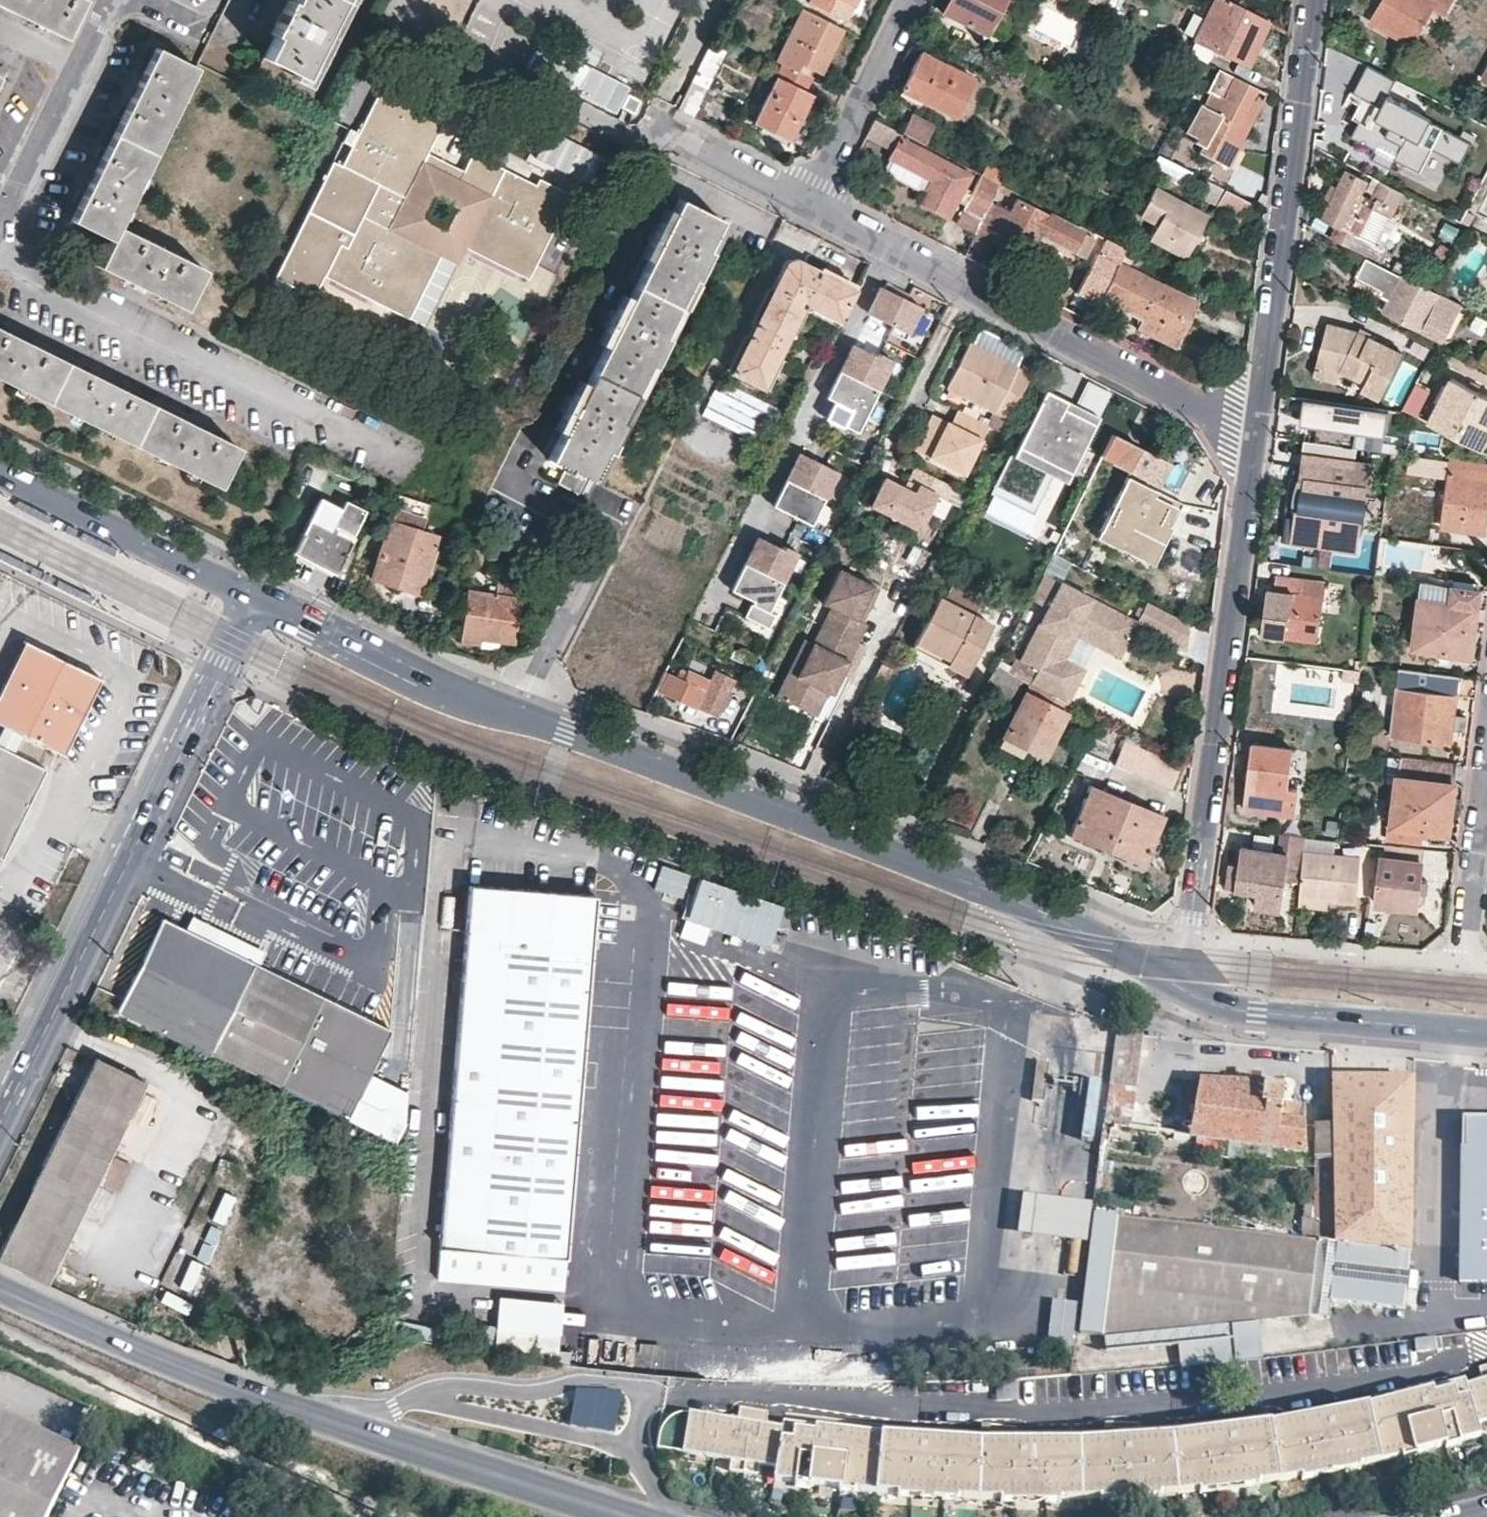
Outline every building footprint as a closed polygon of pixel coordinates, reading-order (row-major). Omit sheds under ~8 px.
[(82,0),(0,0),(0,6),(63,37),(82,0)] [(340,0),(285,0),(277,16),(268,34),(271,36),(260,57),(300,79),(340,0)] [(806,1),(843,20),(853,0),(807,0),(806,1)] [(986,33),(1003,0),(949,0),(943,11),(986,33)] [(1091,2),(1104,9),(1109,0),(1092,0),(1091,2)] [(1230,0),(1215,0),(1196,38),(1246,64),(1258,42),(1247,37),(1258,15),(1230,0)] [(1445,10),(1451,0),(1383,0),(1372,20),(1413,41),(1433,3),(1445,10)] [(776,59),(781,63),(775,75),(803,89),(810,76),(798,70),(801,63),(819,72),(840,28),(801,8),(776,59)] [(1247,37),(1258,42),(1269,20),(1258,15),(1247,37)] [(617,111),(630,85),(539,42),(527,68),(617,111)] [(117,222),(197,63),(157,43),(142,74),(82,194),(71,216),(111,236),(98,261),(145,285),(185,305),(205,266),(117,222)] [(921,93),(919,99),(956,118),(975,80),(919,53),(903,83),(921,93)] [(1434,95),(1368,63),(1355,89),(1351,87),(1347,97),(1357,102),(1349,118),(1356,122),(1348,136),(1364,144),(1360,151),(1391,167),(1395,160),(1420,172),(1432,148),(1461,162),(1473,139),(1432,118),(1426,112),(1434,95)] [(1256,89),(1219,70),(1208,90),(1212,93),(1205,108),(1200,105),(1187,131),(1198,136),(1195,143),(1204,147),(1200,153),(1220,163),(1256,89)] [(803,89),(775,75),(753,122),(788,140),(811,93),(803,89)] [(1059,85),(1052,81),(1044,97),(1052,101),(1059,85)] [(921,93),(903,83),(900,90),(919,99),(921,93)] [(443,115),(380,84),(355,133),(346,129),(340,141),(349,145),(339,167),(329,162),(271,278),(310,297),(320,276),(359,295),(361,291),(369,295),(367,299),(405,319),(419,291),(414,289),(419,281),(423,283),(437,255),(453,263),(461,247),(489,261),(491,257),(499,261),(497,265),(524,279),(543,241),(539,239),(543,230),(548,233),(567,195),(535,179),(532,185),(469,153),(460,172),(424,154),(443,115)] [(1268,95),(1256,89),(1220,163),(1230,168),(1268,95)] [(913,114),(904,132),(926,143),(935,126),(913,114)] [(972,173),(901,137),(903,132),(876,118),(867,136),(894,150),(889,158),(882,171),(923,192),(918,203),(949,218),(972,173)] [(549,128),(534,156),(587,184),(602,155),(549,128)] [(1158,155),(1151,170),(1161,175),(1169,160),(1158,155)] [(1193,172),(1169,160),(1161,175),(1186,188),(1193,172)] [(1330,237),(1351,248),(1359,235),(1354,232),(1362,218),(1350,213),(1363,188),(1367,180),(1347,170),(1336,192),(1329,204),(1322,217),(1337,224),(1330,237)] [(1001,182),(982,172),(964,207),(957,222),(976,232),(992,200),(998,187),(1001,182)] [(1370,175),(1367,180),(1363,188),(1369,192),(1372,186),(1376,178),(1370,175)] [(1387,205),(1395,188),(1376,178),(1372,186),(1377,189),(1372,198),(1387,205)] [(1250,201),(1208,180),(1199,197),(1218,205),(1216,208),(1240,221),(1250,201)] [(1010,193),(1012,188),(1001,182),(998,187),(1010,193)] [(1152,236),(1185,253),(1205,215),(1153,188),(1140,214),(1159,223),(1152,236)] [(1336,192),(1332,190),(1326,202),(1329,204),(1336,192)] [(1013,210),(992,200),(976,232),(969,244),(989,254),(996,242),(1027,259),(1040,234),(1084,256),(1095,236),(1019,197),(1013,210)] [(678,198),(671,212),(647,261),(628,298),(603,348),(585,385),(560,433),(547,458),(564,468),(557,482),(577,493),(584,478),(590,480),(605,450),(609,451),(624,423),(620,419),(648,364),(652,366),(667,337),(663,335),(690,280),(694,282),(710,251),(706,249),(720,220),(678,198)] [(640,257),(647,261),(671,212),(663,209),(640,257)] [(1456,226),(1441,219),(1434,232),(1448,239),(1456,226)] [(543,230),(539,239),(543,241),(548,233),(543,230)] [(1120,260),(1127,247),(1111,238),(1094,272),(1107,279),(1117,259),(1120,260)] [(489,261),(497,265),(499,261),(491,257),(489,261)] [(1383,295),(1391,299),(1384,311),(1440,341),(1458,307),(1366,258),(1361,269),(1357,276),(1385,291),(1383,295)] [(854,290),(796,260),(782,264),(729,371),(762,388),(804,303),(839,321),(854,290)] [(1198,300),(1120,260),(1101,297),(1142,319),(1138,328),(1174,347),(1198,300)] [(419,281),(414,289),(419,291),(423,283),(419,281)] [(361,291),(359,295),(367,299),(369,295),(361,291)] [(882,291),(872,315),(893,324),(889,334),(906,342),(921,309),(882,291)] [(597,344),(603,348),(628,298),(621,294),(597,344)] [(1377,398),(1379,396),(1401,355),(1367,339),(1365,343),(1355,338),(1358,334),(1327,326),(1321,348),(1328,350),(1324,368),(1323,372),(1341,375),(1362,383),(1361,387),(1360,390),(1377,398)] [(237,446),(203,429),(99,378),(9,333),(0,329),(0,379),(218,486),(237,446)] [(1365,343),(1367,339),(1370,333),(1360,329),(1358,334),(1355,338),(1365,343)] [(980,331),(975,340),(1008,358),(1013,349),(980,331)] [(1032,374),(968,342),(946,386),(1009,419),(1032,374)] [(856,348),(843,375),(878,392),(892,366),(856,348)] [(1323,372),(1324,368),(1328,350),(1321,348),(1317,365),(1314,379),(1338,385),(1341,375),(1323,372)] [(843,375),(832,399),(850,408),(843,422),(860,430),(878,392),(843,375)] [(696,411),(770,447),(788,413),(714,376),(696,411)] [(1486,451),(1486,395),(1452,376),(1428,421),(1486,451)] [(553,430),(560,433),(585,385),(578,381),(553,430)] [(1418,381),(1403,408),(1413,413),(1416,408),(1420,409),(1431,388),(1418,381)] [(1093,424),(1061,407),(1066,398),(1045,387),(1035,407),(1015,446),(1067,473),(1093,424)] [(1098,414),(1066,398),(1061,407),(1093,424),(1098,414)] [(1390,409),(1305,399),(1302,421),(1387,432),(1390,409)] [(1413,413),(1403,408),(1396,420),(1410,428),(1416,415),(1413,413)] [(989,425),(956,409),(950,423),(932,414),(914,449),(964,475),(989,425)] [(1110,436),(1100,457),(1128,470),(1138,450),(1110,436)] [(1355,446),(1307,440),(1301,486),(1291,485),(1284,539),(1357,549),(1365,488),(1370,488),(1373,464),(1353,461),(1355,446)] [(1159,484),(1167,468),(1168,465),(1156,459),(1138,450),(1128,470),(1159,484)] [(803,454),(790,480),(824,498),(838,471),(803,454)] [(1439,457),(1438,459),(1406,454),(1403,474),(1448,480),(1442,528),(1480,531),(1484,504),(1486,504),(1486,464),(1439,457)] [(953,484),(914,464),(904,484),(885,474),(870,504),(918,528),(928,509),(943,516),(951,501),(946,498),(953,484)] [(1117,552),(1136,562),(1152,530),(1161,534),(1172,510),(1153,500),(1156,494),(1124,478),(1097,532),(1120,544),(1117,552)] [(824,498),(790,480),(775,507),(812,524),(824,498)] [(450,530),(456,515),(399,493),(373,571),(392,579),(390,586),(416,595),(435,536),(420,530),(424,520),(450,530)] [(52,516),(18,498),(14,505),(49,522),(52,516)] [(338,507),(319,498),(293,552),(312,561),(334,572),(349,541),(327,530),(330,524),(350,534),(362,508),(341,499),(338,507)] [(79,528),(55,517),(52,523),(75,535),(79,528)] [(117,547),(83,530),(79,537),(114,554),(117,547)] [(793,556),(757,537),(744,565),(779,583),(793,556)] [(0,550),(0,558),(23,570),(26,563),(0,550)] [(1064,571),(1047,563),(1034,589),(1043,593),(1051,597),(1057,584),(1064,571)] [(53,576),(30,565),(26,571),(50,582),(53,576)] [(764,612),(779,583),(744,565),(731,590),(751,600),(742,616),(767,629),(773,616),(764,612)] [(876,587),(838,568),(821,602),(829,607),(811,642),(803,658),(810,662),(801,678),(786,671),(774,695),(813,715),(825,691),(830,693),(865,623),(860,620),(855,618),(862,606),(866,608),(876,587)] [(392,579),(373,571),(370,579),(390,586),(392,579)] [(1327,583),(1304,580),(1277,576),(1275,589),(1269,589),(1262,635),(1318,642),(1325,597),(1327,583)] [(91,595),(57,578),(53,584),(88,602),(91,595)] [(515,643),(522,586),(496,582),(494,597),(465,593),(460,641),(481,644),(482,638),(515,643)] [(1475,629),(1480,590),(1421,582),(1413,649),(1463,655),(1466,627),(1475,629)] [(911,645),(965,672),(988,628),(970,619),(981,599),(950,583),(940,604),(934,601),(911,645)] [(1130,622),(1057,584),(1051,597),(1043,593),(1034,589),(1029,600),(1045,608),(1019,661),(1015,659),(1007,674),(1020,681),(1032,687),(1066,704),(1083,671),(1063,661),(1075,636),(1116,657),(1133,623),(1185,650),(1189,624),(1141,600),(1130,622)] [(860,620),(866,608),(862,606),(855,618),(860,620)] [(1466,627),(1463,655),(1471,656),(1475,629),(1466,627)] [(803,658),(811,642),(803,638),(786,671),(801,678),(810,662),(803,658)] [(26,642),(0,696),(0,723),(3,725),(0,732),(0,856),(2,857),(46,768),(13,752),(18,743),(22,734),(54,750),(65,754),(88,707),(102,679),(54,656),(26,642)] [(908,652),(962,679),(965,672),(911,645),(908,652)] [(1452,743),(1461,675),(1399,667),(1391,736),(1452,743)] [(1007,674),(994,668),(984,689),(1010,702),(1020,681),(1007,674)] [(683,679),(665,670),(656,689),(693,707),(691,711),(707,718),(718,697),(705,690),(709,682),(687,671),(683,679)] [(1066,704),(1032,687),(1029,694),(1026,693),(1005,735),(1045,756),(1067,715),(1064,713),(1069,705),(1066,704)] [(1114,765),(1170,787),(1179,763),(1124,741),(1114,765)] [(1244,807),(1296,813),(1299,787),(1287,786),(1292,748),(1252,743),(1244,807)] [(1457,763),(1400,757),(1392,825),(1389,824),(1388,838),(1420,842),(1421,835),(1439,837),(1444,803),(1451,804),(1457,763)] [(1069,837),(1143,867),(1164,815),(1091,785),(1069,837)] [(1304,835),(1281,832),(1279,852),(1242,845),(1239,863),(1236,887),(1256,890),(1255,905),(1279,909),(1283,880),(1301,882),(1303,852),(1304,838),(1304,835)] [(1337,841),(1304,838),(1303,852),(1336,855),(1337,841)] [(1424,848),(1386,844),(1383,858),(1381,858),(1376,902),(1416,906),(1424,848)] [(1301,882),(1300,896),(1328,899),(1357,902),(1361,857),(1336,855),(1303,852),(1301,882)] [(1224,884),(1236,887),(1239,863),(1227,862),(1224,884)] [(681,897),(690,873),(660,863),(652,887),(681,897)] [(766,945),(780,903),(737,888),(696,874),(682,917),(766,945)] [(563,1290),(596,896),(471,886),(439,1277),(563,1290)] [(1300,896),(1299,906),(1326,909),(1328,899),(1300,896)] [(267,954),(193,918),(187,932),(260,967),(267,954)] [(392,1032),(260,967),(187,932),(185,931),(164,920),(118,1011),(211,1056),(213,1053),(303,1098),(394,1146),(405,1126),(358,1101),(363,1090),(392,1032)] [(1133,1019),(1120,1018),(1106,1124),(1132,1128),(1146,1021),(1133,1019)] [(48,1284),(146,1083),(97,1058),(50,1154),(0,1257),(0,1260),(48,1284)] [(1335,1244),(1413,1252),(1416,1077),(1374,1076),(1332,1076),(1333,1123),(1335,1244)] [(1075,1146),(1083,1080),(1057,1089),(1053,1131),(1075,1146)] [(1190,1139),(1199,1140),(1229,1145),(1307,1156),(1305,1122),(1281,1121),(1282,1107),(1285,1107),(1286,1086),(1200,1082),(1190,1139)] [(1464,1118),(1460,1280),(1486,1280),(1486,1119),(1464,1118)] [(1316,1123),(1314,1242),(1335,1244),(1333,1123),(1316,1123)] [(1229,1145),(1199,1140),(1198,1153),(1228,1158),(1229,1145)] [(1021,1235),(1090,1244),(1094,1214),(1094,1206),(1026,1197),(1021,1235)] [(1118,1218),(1098,1215),(1083,1339),(1104,1337),(1118,1218)] [(1403,1312),(1413,1252),(1335,1244),(1314,1242),(1163,1223),(1118,1218),(1104,1337),(1106,1337),(1259,1322),(1308,1317),(1331,1319),(1334,1301),(1403,1312)] [(500,1325),(563,1330),(565,1304),(501,1299),(500,1325)] [(1074,1344),(1079,1304),(1053,1300),(1049,1341),(1074,1344)] [(1259,1322),(1106,1337),(1108,1353),(1180,1346),(1182,1366),(1263,1359),(1259,1322)] [(561,1359),(563,1330),(500,1325),(497,1354),(561,1359)] [(963,1502),(984,1503),(1006,1503),(1006,1495),(1020,1495),(1020,1503),(1051,1503),(1051,1495),(1066,1495),(1065,1504),(1087,1504),(1104,1502),(1103,1494),(1118,1492),(1118,1501),(1150,1498),(1149,1490),(1163,1488),(1164,1497),(1181,1495),(1202,1492),(1201,1484),(1215,1481),(1217,1490),(1247,1485),(1246,1476),(1260,1474),(1262,1483),(1283,1479),(1304,1476),(1303,1468),(1317,1466),(1318,1475),(1349,1471),(1348,1463),(1362,1461),(1363,1469),(1385,1467),(1405,1460),(1402,1452),(1416,1448),(1419,1456),(1449,1447),(1446,1439),(1459,1435),(1462,1443),(1482,1437),(1478,1425),(1486,1423),(1486,1366),(1478,1369),(1482,1381),(1466,1386),(1464,1381),(1369,1409),(1348,1412),(1301,1418),(1271,1422),(1269,1412),(1242,1416),(1192,1424),(1172,1428),(1149,1430),(1101,1434),(1083,1435),(1056,1435),(1012,1435),(985,1435),(953,1433),(909,1431),(887,1430),(857,1425),(798,1416),(791,1415),(788,1431),(771,1428),(773,1415),(770,1414),(745,1411),(743,1424),(695,1415),(676,1412),(670,1416),(667,1420),(663,1424),(661,1428),(660,1431),(659,1436),(658,1448),(676,1451),(737,1460),(735,1473),(763,1477),(765,1467),(782,1470),(780,1482),(801,1485),(803,1477),(816,1479),(815,1487),(846,1492),(848,1484),(862,1486),(860,1494),(882,1497),(903,1498),(904,1490),(918,1491),(917,1499),(949,1501),(949,1493),(963,1493),(963,1502)] [(618,1394),(576,1387),(571,1420),(613,1427),(618,1394)] [(82,1449),(0,1409),(0,1516),(49,1516),(82,1449)] [(1462,1443),(1459,1435),(1446,1439),(1449,1447),(1450,1450),(1463,1446),(1462,1443)] [(1419,1456),(1416,1448),(1402,1452),(1405,1460),(1406,1463),(1419,1459),(1419,1456)] [(1363,1469),(1362,1461),(1348,1463),(1349,1471),(1349,1474),(1363,1472),(1363,1469)] [(1318,1475),(1317,1466),(1303,1468),(1304,1476),(1304,1480),(1318,1478),(1318,1475)] [(1262,1483),(1260,1474),(1246,1476),(1247,1485),(1248,1488),(1262,1485),(1262,1483)] [(816,1479),(803,1477),(801,1485),(801,1488),(815,1490),(815,1487),(816,1479)] [(1217,1490),(1215,1481),(1201,1484),(1202,1492),(1203,1495),(1217,1493),(1217,1490)] [(862,1486),(848,1484),(846,1492),(846,1495),(860,1497),(860,1494),(862,1486)] [(1163,1488),(1149,1490),(1150,1498),(1150,1501),(1164,1500),(1164,1497),(1163,1488)] [(918,1491),(904,1490),(903,1498),(903,1501),(917,1502),(917,1499),(918,1491)] [(1118,1501),(1118,1492),(1103,1494),(1104,1502),(1104,1505),(1119,1504),(1118,1501)] [(963,1493),(949,1493),(949,1501),(948,1504),(963,1505),(963,1502),(963,1493)] [(1020,1503),(1020,1495),(1006,1495),(1006,1503),(1006,1507),(1020,1506),(1020,1503)] [(1066,1495),(1051,1495),(1051,1503),(1051,1506),(1065,1507),(1065,1504),(1066,1495)] [(261,1507),(256,1516),(282,1516),(261,1507)]
